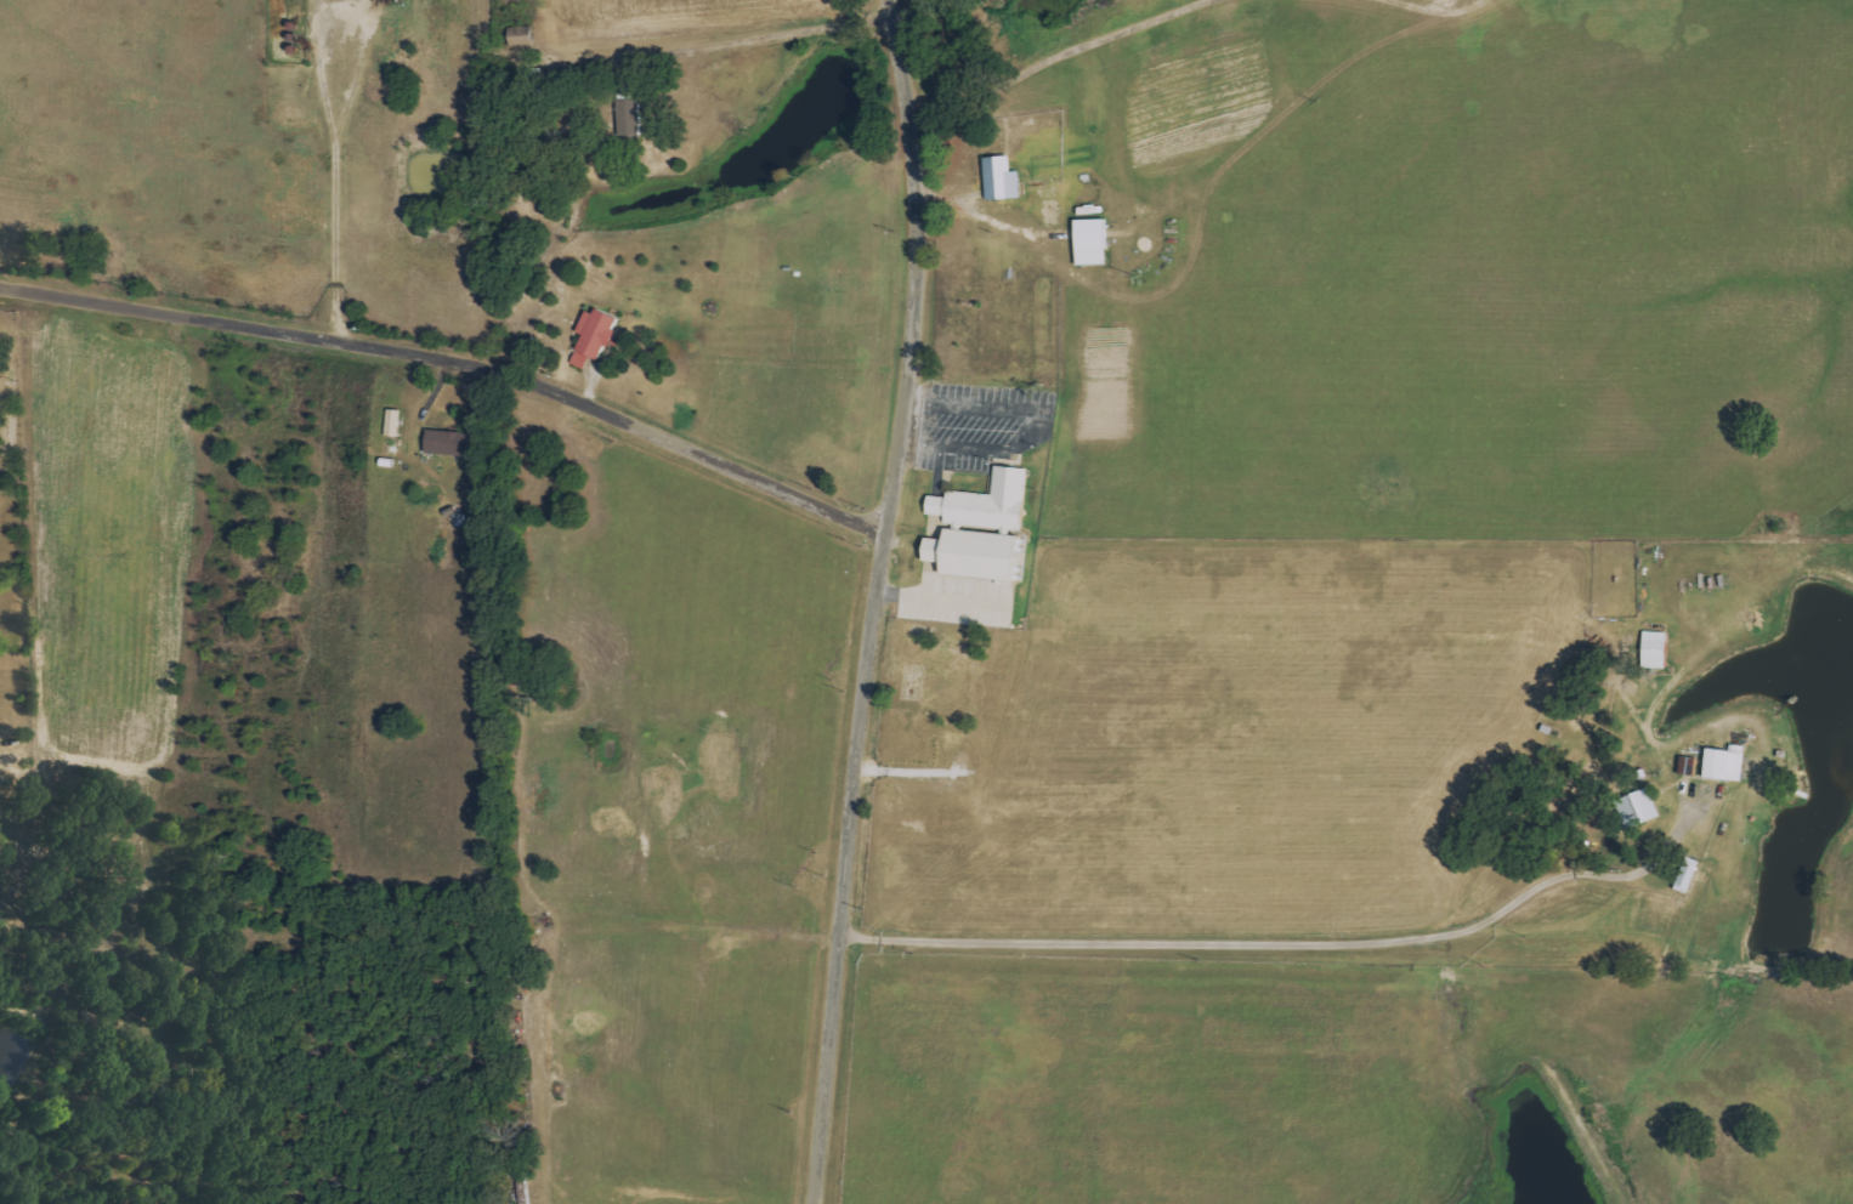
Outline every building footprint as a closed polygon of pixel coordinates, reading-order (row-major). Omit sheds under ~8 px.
[(513,27),(514,46),(536,46),(536,27),(513,27)] [(623,135),(643,135),(642,99),(621,99),(623,135)] [(989,199),(1023,197),(1022,170),(1014,171),(1013,155),(987,157),(989,199)] [(1081,265),(1111,264),(1110,219),(1080,220),(1081,265)] [(573,364),(586,370),(592,356),(604,361),(622,319),(591,306),(580,332),(585,335),(573,364)] [(476,432),(430,430),(429,454),(475,456),(476,432)] [(1032,468),(998,465),(996,494),(951,490),(950,497),(932,495),(930,514),(948,515),(947,523),(1026,531),(1032,468)] [(945,575),(1021,580),(1024,534),(950,529),(949,539),(928,537),(926,561),(946,562),(945,575)] [(1670,632),(1646,632),(1646,668),(1669,669),(1670,632)] [(1735,751),(1711,747),(1706,776),(1730,780),(1735,751)] [(1630,830),(1664,816),(1651,787),(1617,802),(1630,830)] [(1704,862),(1691,857),(1678,889),(1691,894),(1704,862)]
